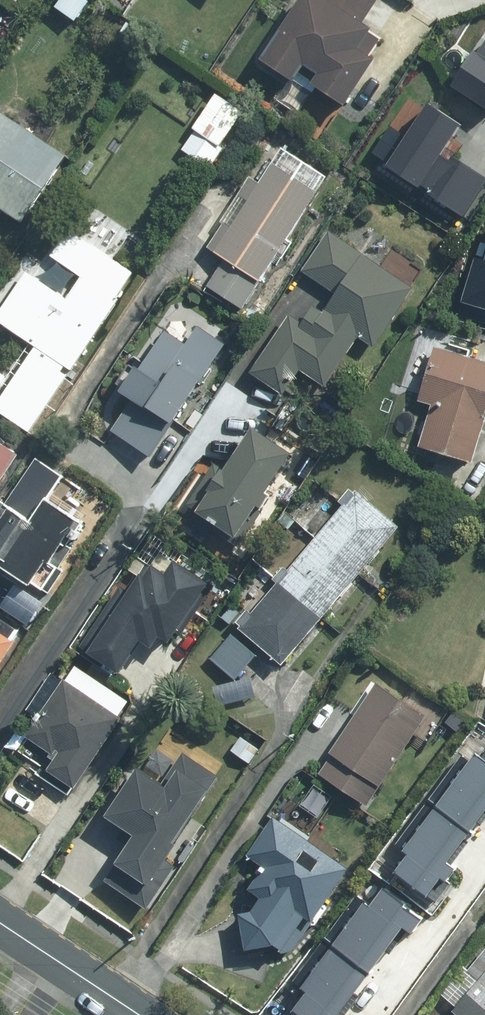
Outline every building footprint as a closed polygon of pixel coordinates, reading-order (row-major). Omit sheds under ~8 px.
[(252,67),(283,89),(297,69),(312,80),(303,93),(338,118),(372,70),(353,57),(369,35),(361,28),(381,0),(321,0),(319,3),(316,0),(299,0),(252,67)] [(458,79),(484,96),(484,35),(458,79)] [(244,117),(214,97),(176,150),(206,171),(244,117)] [(426,99),(387,164),(463,210),(484,174),(484,172),(447,149),(464,121),(426,99)] [(17,218),(56,159),(0,122),(0,207),(17,218)] [(189,288),(241,318),(325,175),(273,145),(189,288)] [(484,324),(484,218),(469,279),(460,277),(451,315),(484,324)] [(28,434),(133,275),(53,223),(0,305),(0,328),(34,350),(0,401),(0,416),(28,434)] [(342,248),(251,378),(302,413),(350,344),(368,357),(411,295),(342,248)] [(95,429),(151,464),(234,334),(178,298),(95,429)] [(431,344),(415,400),(431,405),(417,455),(471,470),(484,419),(484,359),(431,344)] [(183,509),(229,541),(288,456),(242,424),(183,509)] [(0,446),(0,482),(17,458),(0,446)] [(307,536),(353,575),(392,529),(347,490),(307,536)] [(36,606),(93,533),(43,494),(20,524),(3,511),(0,514),(0,579),(36,606)] [(268,581),(314,620),(353,575),(307,536),(268,581)] [(114,586),(72,651),(110,676),(131,643),(143,650),(150,639),(160,646),(199,586),(168,566),(160,579),(142,567),(125,593),(114,586)] [(229,626),(275,666),(314,620),(268,581),(229,626)] [(18,640),(0,627),(0,667),(18,640)] [(234,633),(214,657),(238,678),(258,654),(234,633)] [(32,721),(20,739),(48,758),(51,753),(55,755),(52,760),(43,772),(69,790),(114,721),(58,684),(56,685),(44,678),(21,713),(32,721)] [(249,680),(209,689),(213,708),(253,699),(249,680)] [(323,770),(372,803),(430,715),(380,683),(323,770)] [(438,796),(478,824),(484,814),(484,741),(473,758),(468,754),(438,796)] [(158,784),(134,768),(102,818),(131,836),(100,883),(146,913),(175,869),(163,861),(216,779),(178,754),(158,784)] [(474,831),(434,802),(404,843),(409,847),(395,867),(428,890),(443,869),(450,875),(459,862),(454,858),(474,831)] [(352,861),(274,810),(247,851),(259,859),(245,880),(262,891),(254,903),(236,905),(242,953),(295,946),(352,861)] [(362,896),(333,936),(373,964),(402,923),(407,926),(420,909),(382,882),(369,900),(362,896)] [(332,941),(303,981),(310,986),(297,1004),(312,1014),(346,1014),(347,1014),(342,1011),(371,970),(332,941)] [(445,1009),(453,1014),(484,1014),(484,964),(469,985),(466,981),(445,1009)]
